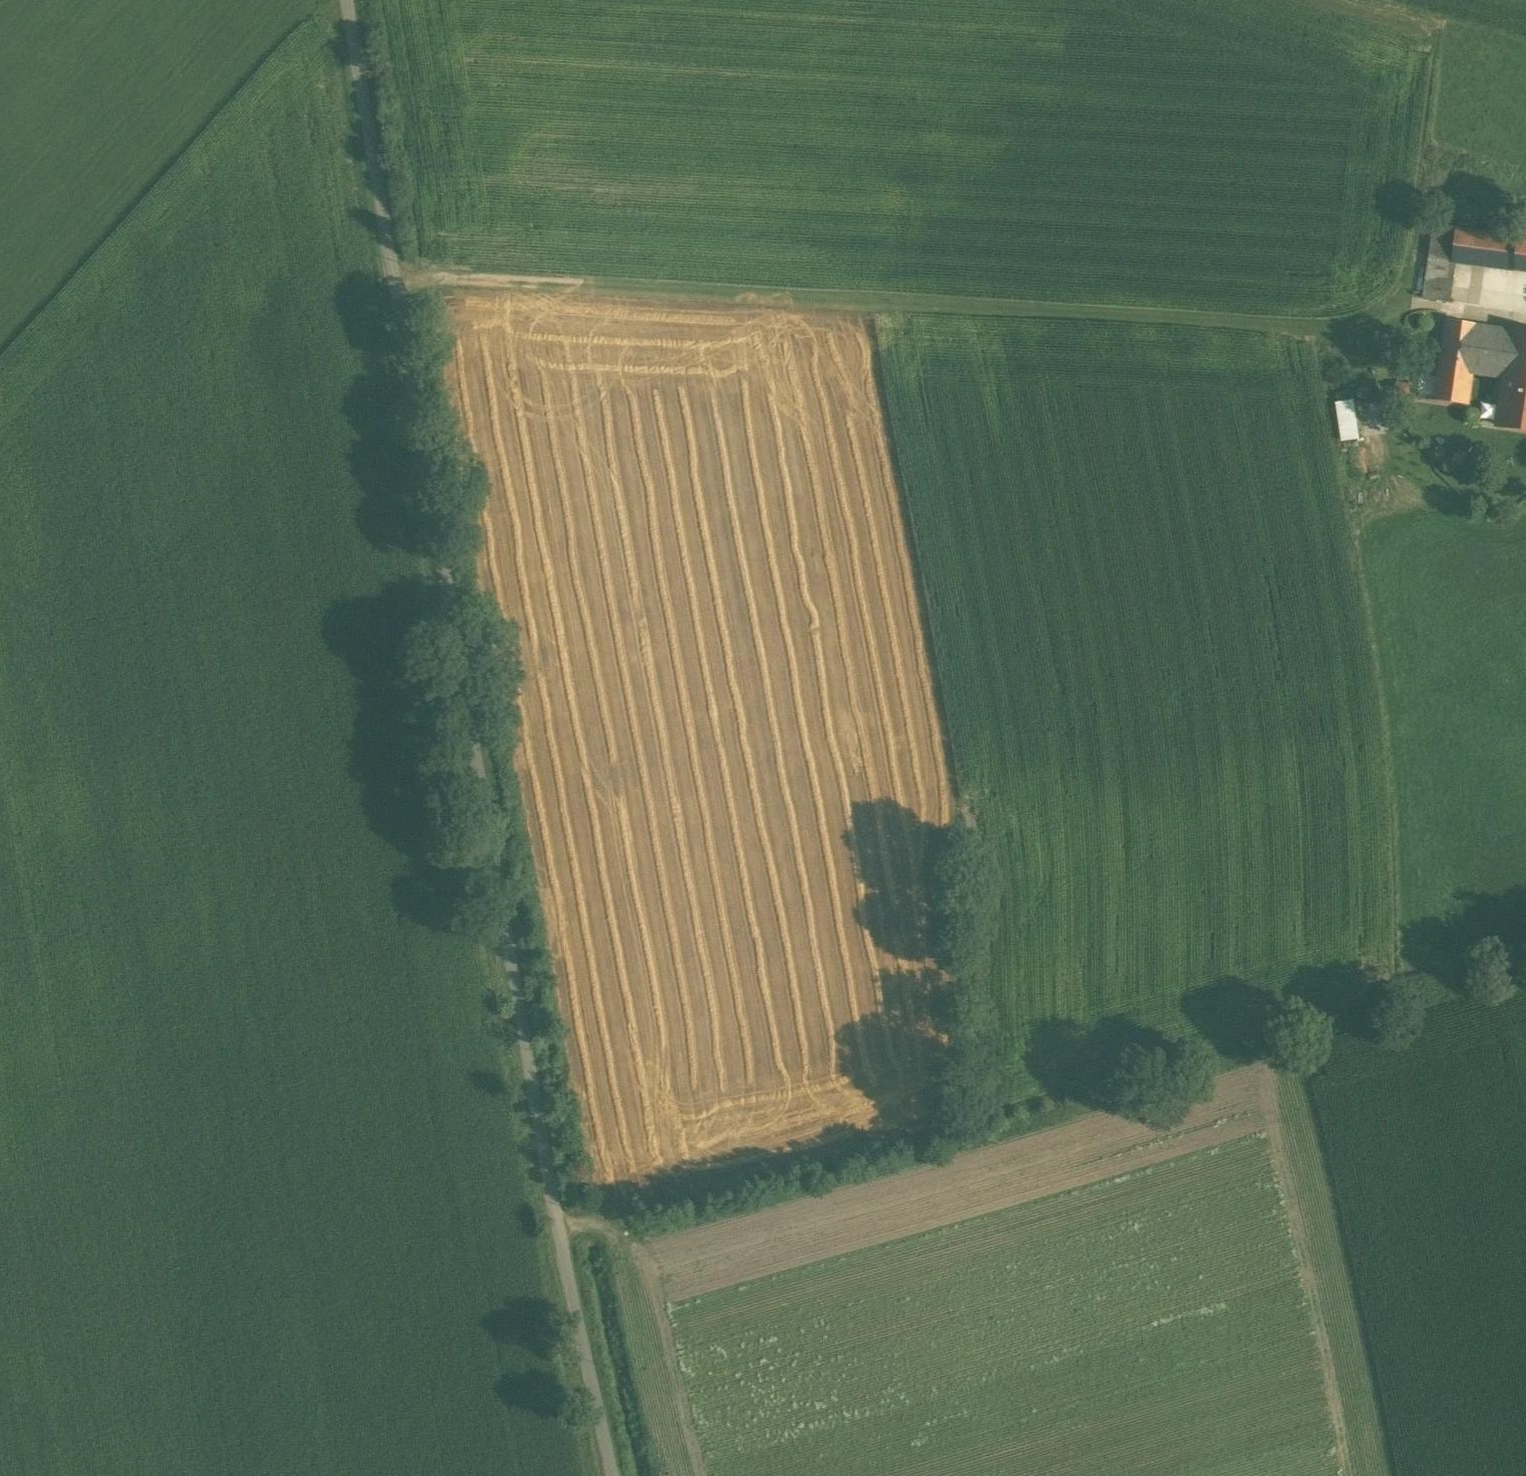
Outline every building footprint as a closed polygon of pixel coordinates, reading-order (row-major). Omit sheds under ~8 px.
[(1525,271),(1525,219),(1522,219),(1519,238),(1458,230),(1454,261),(1525,271)] [(1454,261),(1458,230),(1433,226),(1424,298),(1448,302),(1454,261)] [(1525,381),(1525,332),(1445,320),(1434,399),(1467,404),(1472,373),(1504,378),(1525,381)] [(1504,378),(1497,425),(1525,429),(1525,381),(1504,378)]
